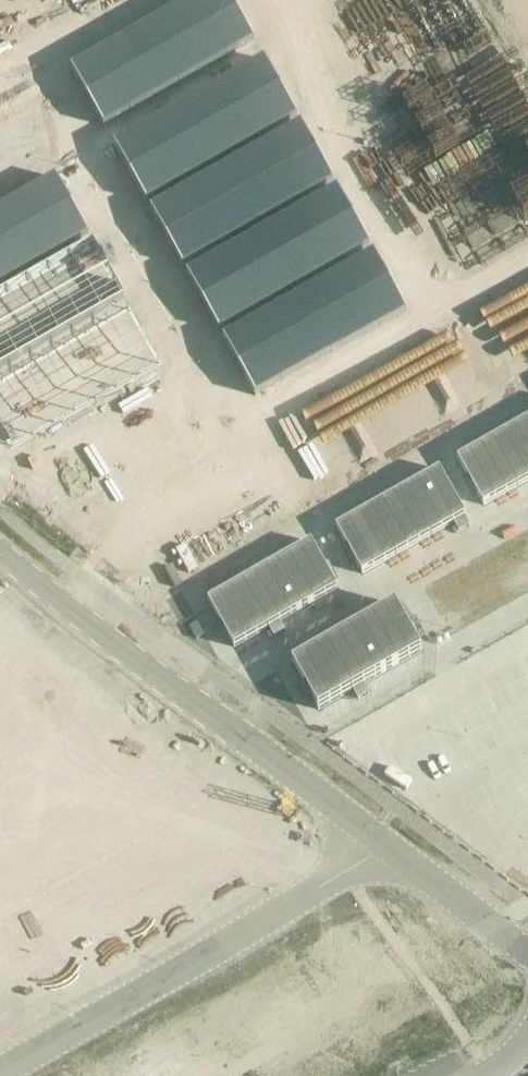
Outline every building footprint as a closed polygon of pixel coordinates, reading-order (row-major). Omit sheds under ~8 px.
[(103,127),(254,42),(231,0),(195,0),(71,70),(103,127)] [(265,60),(114,145),(146,202),(297,117),(265,60)] [(302,125),(150,210),(182,267),(333,182),(302,125)] [(88,235),(56,178),(0,210),(0,285),(88,235)] [(338,190),(187,275),(219,332),(370,247),(338,190)] [(0,295),(0,370),(125,300),(93,243),(0,295)] [(406,311),(374,254),(223,339),(255,396),(406,311)] [(0,380),(0,432),(10,450),(161,364),(129,307),(0,380)] [(527,481),(527,420),(457,460),(483,506),(527,481)] [(362,575),(465,517),(439,470),(336,528),(362,575)] [(234,647),(337,589),(311,543),(208,601),(234,647)] [(292,664),(318,710),(421,652),(395,605),(292,664)]
